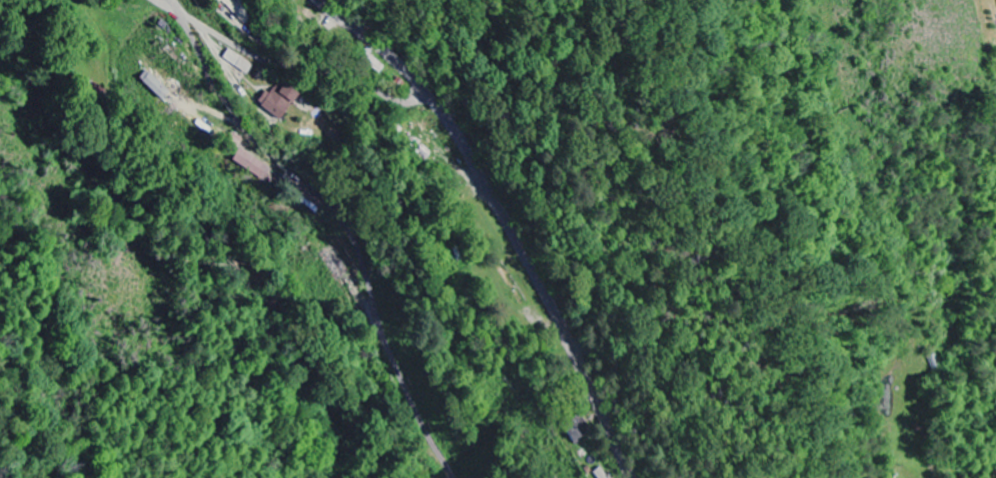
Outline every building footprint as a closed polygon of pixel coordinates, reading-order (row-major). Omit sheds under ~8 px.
[(363,60),(379,74),(384,68),(368,55),(363,60)] [(139,80),(163,101),(170,93),(147,71),(139,80)] [(279,121),(300,95),(286,84),(279,93),(271,87),(258,104),(279,121)] [(263,181),(271,168),(238,150),(231,163),(263,181)] [(570,443),(585,437),(577,419),(563,425),(570,443)] [(600,468),(593,474),(596,477),(607,477),(600,468)]
